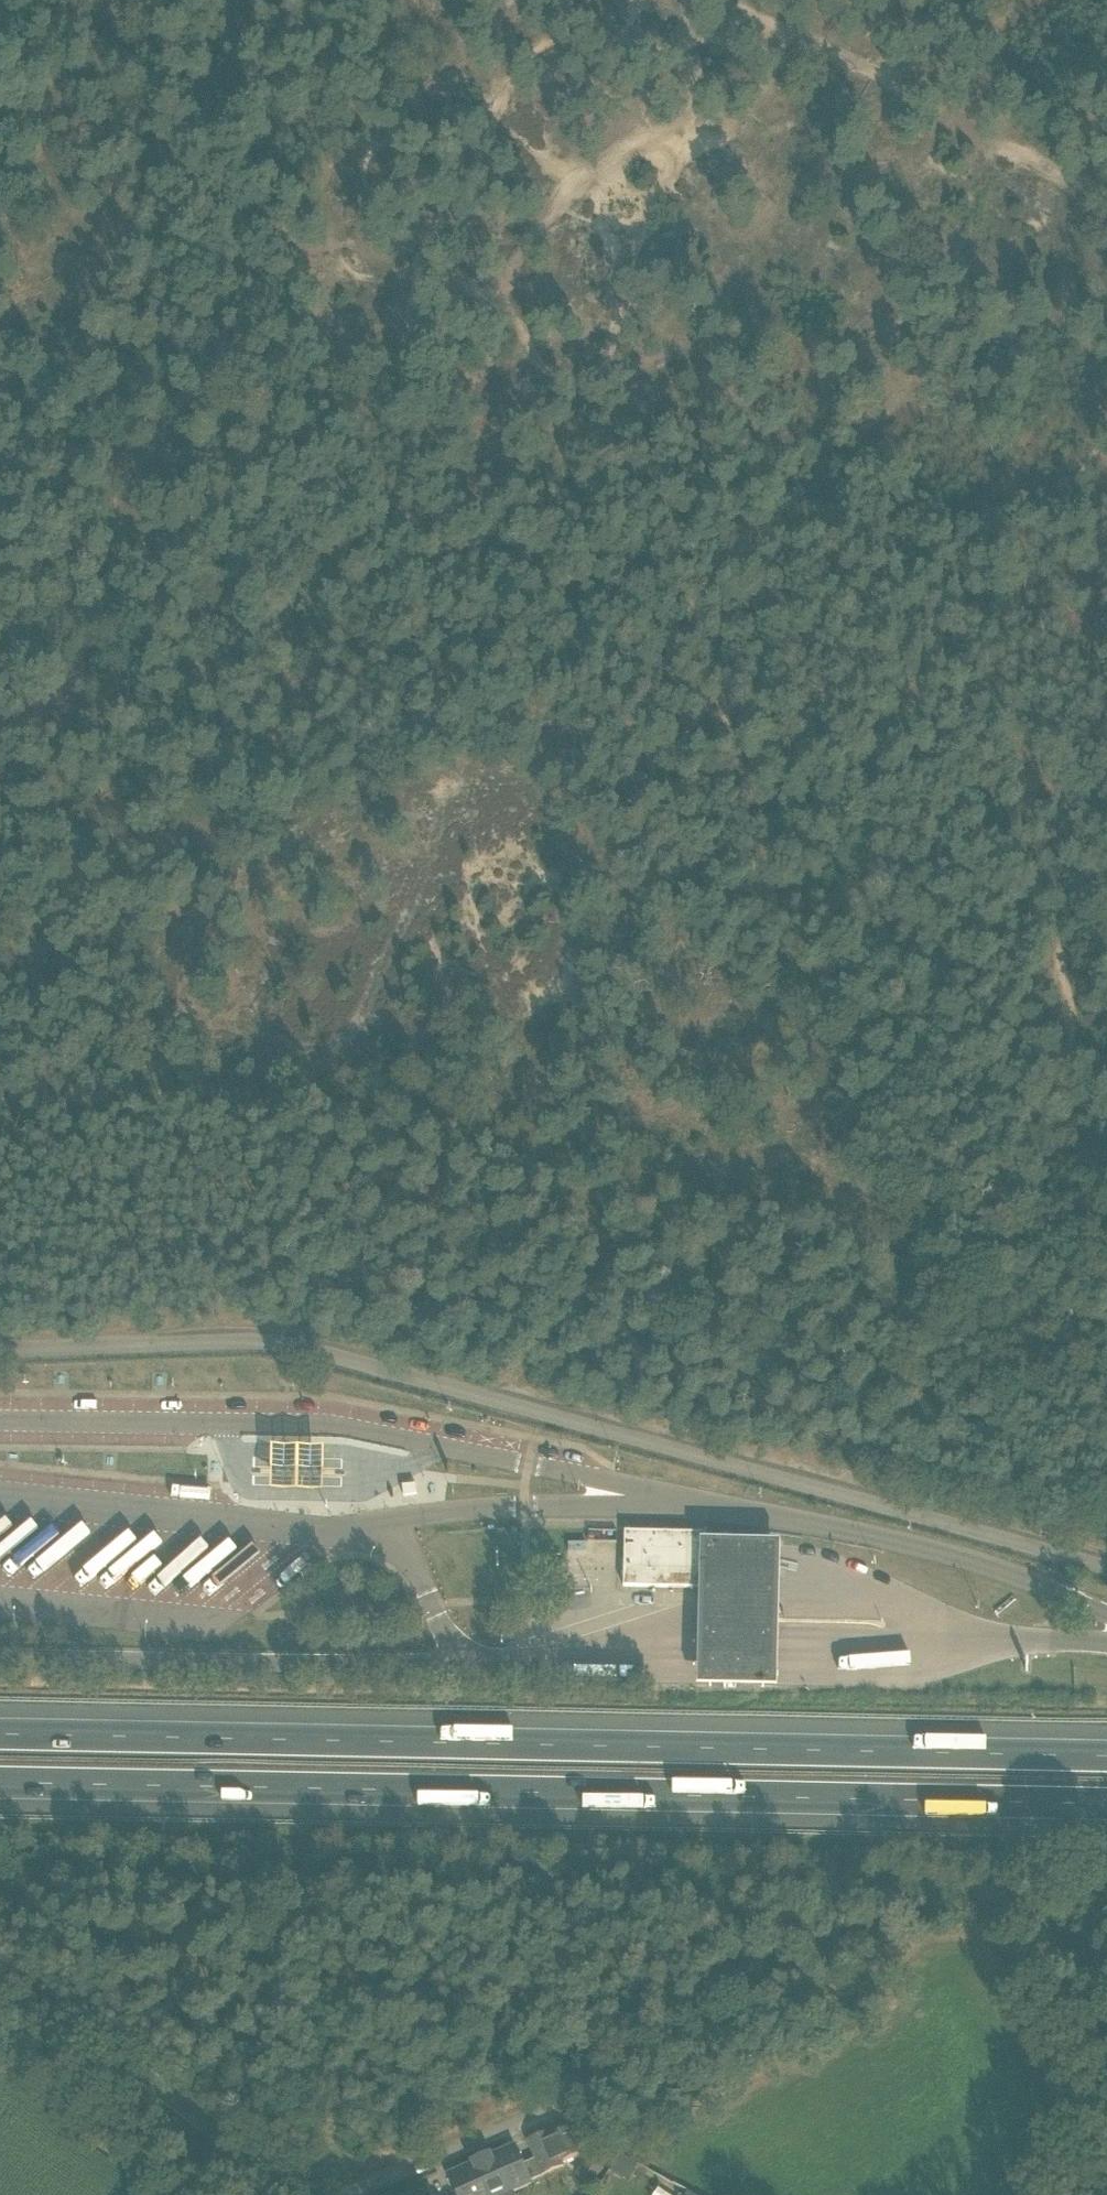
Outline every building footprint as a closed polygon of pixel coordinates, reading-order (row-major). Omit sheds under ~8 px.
[(474,1442),(477,1430),(417,1417),(414,1429),(474,1442)] [(16,1430),(0,1430),(0,1442),(16,1442),(16,1430)] [(314,1448),(258,1447),(257,1491),(314,1492),(314,1448)] [(97,1477),(27,1469),(25,1482),(95,1490),(97,1477)] [(187,1500),(189,1486),(128,1477),(126,1491),(187,1500)] [(126,1525),(184,1533),(186,1521),(128,1513),(126,1525)] [(706,1533),(624,1531),(623,1586),(668,1587),(668,1577),(705,1577),(706,1543),(706,1533)] [(786,1545),(706,1543),(705,1577),(703,1692),(784,1693),(786,1545)] [(549,2134),(547,2130),(527,2139),(543,2176),(563,2166),(561,2162),(582,2153),(571,2125),(549,2134)] [(531,2183),(514,2145),(491,2156),(490,2153),(484,2155),(483,2154),(482,2155),(483,2156),(479,2158),(478,2157),(477,2157),(477,2158),(471,2161),(473,2164),(448,2175),(457,2194),(504,2194),(531,2183)] [(577,2169),(592,2183),(607,2167),(592,2153),(577,2169)] [(639,2164),(621,2154),(612,2170),(629,2180),(639,2164)]
